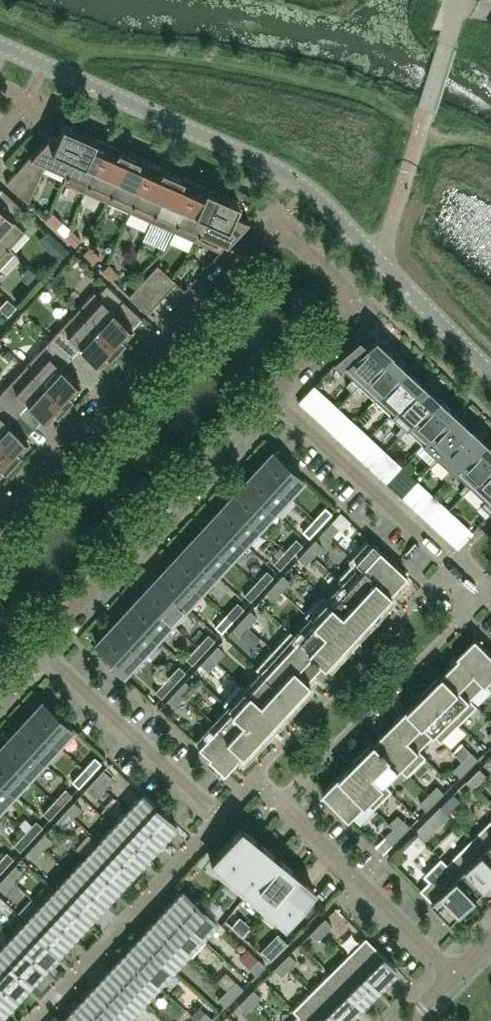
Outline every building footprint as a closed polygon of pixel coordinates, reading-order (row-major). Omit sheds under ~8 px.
[(63,180),(84,131),(62,121),(56,134),(52,132),(51,131),(5,180),(28,201),(28,200),(45,162),(66,171),(62,180),(63,180)] [(85,190),(106,141),(85,131),(86,129),(85,129),(84,131),(63,180),(85,190)] [(106,199),(128,151),(127,150),(107,141),(107,140),(106,139),(106,141),(85,190),(106,199)] [(129,209),(150,159),(149,160),(129,151),(129,149),(128,148),(127,150),(128,151),(106,199),(129,209)] [(150,219),(172,170),(173,170),(173,168),(172,168),(171,170),(151,161),(151,159),(150,159),(129,209),(150,219)] [(172,229),(194,180),(195,179),(194,178),(193,180),(173,170),(172,170),(150,219),(172,229)] [(194,238),(216,190),(217,188),(216,187),(215,189),(194,180),(172,229),(194,238)] [(20,204),(0,186),(0,187),(0,238),(7,244),(7,243),(23,226),(11,214),(20,204)] [(219,250),(248,218),(247,217),(246,218),(233,212),(238,200),(216,190),(194,238),(195,239),(197,234),(215,241),(213,245),(212,246),(219,250)] [(61,219),(52,211),(46,218),(55,226),(61,219)] [(80,237),(71,228),(65,235),(74,243),(80,237)] [(48,229),(37,240),(59,261),(70,249),(48,229)] [(189,256),(194,244),(174,235),(169,247),(189,256)] [(14,250),(7,243),(7,244),(0,238),(0,265),(14,250)] [(98,254),(89,246),(83,252),(92,260),(98,254)] [(117,271),(108,263),(102,269),(111,278),(117,271)] [(175,279),(157,263),(147,273),(165,290),(175,279)] [(165,290),(147,273),(138,283),(156,300),(165,290)] [(49,283),(58,291),(66,282),(57,274),(49,283)] [(156,300),(138,283),(128,293),(147,310),(156,300)] [(132,326),(140,317),(141,317),(142,316),(122,298),(113,308),(93,290),(76,308),(117,346),(118,345),(116,344),(132,326)] [(0,307),(9,315),(17,307),(8,298),(0,307)] [(117,346),(76,308),(50,336),(71,355),(71,354),(80,345),(99,363),(115,345),(117,346)] [(358,382),(388,350),(389,351),(391,348),(374,332),(371,335),(364,328),(334,361),(352,377),(346,384),(352,390),(359,383),(358,382)] [(61,365),(70,355),(71,356),(71,355),(50,336),(24,365),(65,402),(64,400),(80,382),(61,365)] [(404,365),(389,351),(388,350),(358,382),(359,383),(374,397),(404,365)] [(319,374),(331,361),(324,354),(312,368),(319,374)] [(24,365),(0,391),(0,394),(19,412),(19,411),(27,401),(46,419),(63,401),(65,403),(65,402),(24,365)] [(390,412),(420,379),(404,365),(374,397),(390,412)] [(406,427),(436,394),(420,379),(390,412),(402,423),(395,431),(399,434),(406,427)] [(305,406),(317,394),(310,387),(298,401),(299,400),(305,406)] [(18,412),(19,412),(0,394),(0,447),(13,459),(13,458),(12,457),(28,439),(9,421),(18,412)] [(422,441),(452,409),(436,394),(406,427),(422,441)] [(438,456),(468,424),(452,409),(422,441),(434,453),(428,460),(431,463),(438,456)] [(338,436),(350,424),(344,418),(332,431),(338,436)] [(344,442),(356,429),(350,424),(338,436),(344,442)] [(454,471),(483,438),(468,424),(438,456),(450,467),(443,474),(447,478),(454,471)] [(483,438),(454,471),(466,482),(459,489),(463,493),(469,485),(490,462),(490,445),(483,438)] [(0,447),(0,469),(11,458),(12,459),(13,459),(0,447)] [(302,476),(272,448),(257,465),(287,493),(302,476)] [(370,466),(381,453),(375,448),(364,460),(370,466)] [(376,471),(387,458),(381,453),(370,466),(376,471)] [(407,458),(401,465),(407,471),(413,464),(407,458)] [(469,485),(484,499),(480,503),(489,511),(490,509),(490,462),(469,485)] [(287,493),(257,465),(242,481),(272,509),(287,493)] [(402,495),(413,483),(407,477),(396,489),(402,495)] [(272,509),(242,481),(227,498),(257,525),(272,509)] [(407,500),(419,488),(413,483),(402,495),(407,500)] [(257,525),(227,498),(212,514),(242,541),(257,525)] [(320,523),(331,511),(325,505),(313,517),(320,523)] [(434,525),(445,512),(439,506),(427,519),(434,525)] [(340,511),(331,520),(339,527),(342,529),(350,520),(340,511)] [(440,530),(451,518),(445,512),(434,525),(440,530)] [(242,541),(212,514),(197,530),(227,558),(242,541)] [(309,535),(320,523),(313,517),(302,530),(309,535)] [(330,536),(339,527),(331,520),(322,530),(330,536)] [(227,558),(197,530),(182,546),(212,574),(227,558)] [(290,555),(302,543),(295,537),(284,549),(290,555)] [(313,554),(322,545),(314,538),(306,547),(313,554)] [(406,572),(378,547),(371,540),(355,558),(389,590),(406,572)] [(212,574),(182,546),(167,562),(197,590),(212,574)] [(305,563),(313,554),(306,547),(297,556),(305,563)] [(279,567),(290,555),(284,549),(273,561),(279,567)] [(389,590),(355,558),(338,576),(373,608),(378,603),(389,590)] [(197,590),(167,562),(152,579),(182,606),(197,590)] [(261,587),(272,575),(266,569),(255,581),(261,587)] [(281,589),(289,580),(282,573),(273,582),(281,589)] [(373,608),(338,576),(337,578),(344,584),(330,600),(323,593),(322,594),(358,627),(380,604),(378,603),(373,608)] [(182,606),(152,579),(138,595),(167,622),(182,606)] [(250,599),(261,587),(255,581),(244,593),(250,599)] [(272,598),(281,589),(273,582),(265,592),(272,598)] [(358,627),(322,594),(305,612),(342,645),(358,627)] [(167,622),(138,595),(123,611),(152,639),(167,622)] [(232,619),(243,606),(237,601),(226,613),(232,619)] [(248,625),(257,616),(249,609),(241,618),(248,625)] [(152,639),(123,611),(108,627),(138,655),(152,639)] [(342,645),(305,612),(304,613),(311,620),(297,635),(289,629),(323,661),(323,662),(325,664),(342,645)] [(221,631),(232,619),(226,613),(214,625),(221,631)] [(240,634),(248,625),(241,618),(232,627),(240,634)] [(138,655),(108,627),(95,641),(110,654),(111,655),(108,658),(122,671),(138,655)] [(323,661),(289,629),(273,647),(307,679),(323,662),(323,661)] [(203,650),(214,638),(207,632),(196,644),(203,650)] [(478,637),(477,635),(458,653),(460,655),(461,654),(490,685),(490,649),(478,637)] [(192,662),(203,650),(196,644),(185,657),(192,662)] [(215,660),(224,651),(217,644),(208,653),(215,660)] [(307,679),(273,647),(256,665),(292,699),(298,693),(296,691),(307,679)] [(207,669),(215,660),(208,653),(199,663),(207,669)] [(445,670),(444,671),(477,705),(478,704),(471,697),(486,682),(490,687),(490,685),(461,654),(460,655),(445,670)] [(173,683),(185,670),(178,664),(166,677),(173,683)] [(292,699),(256,665),(255,666),(262,673),(248,688),(241,682),(240,683),(274,715),(273,716),(275,717),(292,699)] [(477,705),(444,671),(445,670),(443,668),(425,686),(427,688),(460,722),(477,705)] [(161,696),(173,683),(166,677),(154,690),(161,696)] [(183,695),(191,686),(184,679),(176,689),(183,695)] [(274,715),(240,683),(223,701),(260,734),(265,728),(264,726),(273,716),(274,715)] [(460,722),(427,688),(425,686),(419,692),(421,694),(409,705),(443,739),(460,722)] [(183,695),(176,689),(167,698),(174,705),(183,695)] [(72,726),(44,700),(42,698),(27,714),(57,742),(72,726)] [(260,734),(223,701),(230,708),(214,725),(241,750),(241,751),(243,752),(260,734)] [(443,739),(409,705),(392,722),(426,756),(427,754),(420,748),(435,733),(442,740),(443,739)] [(57,742),(27,714),(12,730),(42,758),(57,742)] [(392,722),(376,738),(375,739),(409,773),(426,756),(392,722)] [(241,750),(214,725),(197,743),(198,744),(208,753),(207,755),(223,770),(225,768),(241,751),(241,750)] [(12,730),(0,744),(0,749),(28,774),(42,758),(12,730)] [(409,773),(375,739),(376,738),(375,736),(356,754),(358,756),(391,790),(393,788),(386,781),(401,767),(408,773),(409,773)] [(0,749),(0,778),(13,790),(28,774),(0,749)] [(470,766),(479,757),(472,750),(463,759),(470,766)] [(391,790),(358,756),(356,754),(351,760),(352,761),(341,773),(374,806),(391,790)] [(89,773),(101,761),(94,755),(83,767),(89,773)] [(470,766),(463,759),(454,768),(461,775),(470,766)] [(78,785),(89,773),(83,767),(72,779),(78,785)] [(104,787),(113,777),(102,768),(94,777),(104,787)] [(475,788),(488,775),(481,768),(468,780),(475,788)] [(374,806),(341,773),(323,790),(350,817),(367,800),(374,807),(374,806)] [(104,787),(94,777),(85,787),(95,796),(104,787)] [(0,778),(0,804),(13,790),(0,778)] [(436,800),(445,791),(438,784),(429,793),(436,800)] [(60,805),(71,793),(65,787),(54,799),(60,805)] [(173,819),(143,792),(128,808),(161,838),(176,822),(173,819)] [(461,799),(454,792),(441,805),(448,812),(461,799)] [(436,800),(429,793),(420,802),(427,809),(436,800)] [(49,817),(60,805),(54,799),(43,811),(49,817)] [(72,816),(80,807),(73,800),(64,809),(72,816)] [(161,838),(128,808),(113,824),(146,854),(161,838)] [(63,825),(72,816),(64,809),(56,818),(63,825)] [(430,816),(416,830),(425,840),(439,826),(430,816)] [(402,834),(411,825),(404,818),(395,826),(402,834)] [(31,837),(42,825),(35,819),(24,831),(31,837)] [(473,837),(490,856),(490,819),(473,837)] [(229,875),(257,841),(256,840),(257,838),(239,823),(210,859),(229,875)] [(146,854),(113,824),(99,840),(131,870),(146,854)] [(393,843),(402,834),(395,826),(386,835),(393,843)] [(20,849),(31,837),(24,831),(13,843),(20,849)] [(49,840),(51,838),(44,832),(35,840),(43,847),(47,851),(53,844),(49,840)] [(473,837),(448,861),(447,862),(478,893),(490,880),(490,856),(473,837)] [(34,857),(43,847),(35,840),(27,850),(34,857)] [(131,870),(99,840),(84,856),(117,886),(131,870)] [(248,890),(275,856),(274,855),(276,853),(259,840),(258,841),(257,841),(229,875),(248,890)] [(405,856),(398,849),(390,857),(390,858),(397,864),(405,856)] [(13,856),(6,850),(0,857),(0,867),(2,869),(13,856)] [(266,905),(295,872),(296,870),(278,855),(276,857),(275,856),(248,890),(266,905)] [(117,886),(84,856),(69,872),(102,902),(117,886)] [(478,893),(447,862),(448,861),(442,856),(437,861),(425,873),(428,877),(430,879),(421,888),(443,911),(448,916),(452,919),(478,893)] [(13,880),(21,870),(14,864),(6,873),(13,880)] [(102,902),(69,872),(54,888),(87,917),(102,902)] [(285,921),(313,887),(295,872),(266,905),(285,921)] [(13,880),(6,873),(0,879),(0,885),(4,889),(13,880)] [(87,917),(54,888),(40,904),(73,933),(87,917)] [(216,918),(183,888),(168,904),(201,934),(216,918)] [(73,933),(40,904),(25,920),(58,949),(73,933)] [(201,934),(168,904),(153,920),(186,950),(201,934)] [(234,914),(225,927),(245,941),(254,928),(234,914)] [(324,931),(332,924),(324,916),(317,924),(324,931)] [(58,949),(25,920),(10,936),(43,965),(58,949)] [(186,950),(153,920),(138,936),(171,966),(186,950)] [(317,938),(324,931),(317,924),(309,931),(317,938)] [(396,966),(365,935),(346,953),(378,985),(396,966)] [(10,936),(0,947),(0,956),(29,981),(43,965),(10,936)] [(171,966),(138,936),(124,952),(157,982),(171,966)] [(269,959),(277,951),(270,943),(261,951),(269,959)] [(157,982),(124,952),(109,968),(142,998),(157,982)] [(288,967),(296,959),(289,952),(281,959),(288,967)] [(378,985),(346,953),(328,971),(360,1002),(378,985)] [(0,956),(0,985),(14,997),(29,981),(0,956)] [(256,973),(265,964),(258,957),(248,966),(256,973)] [(288,967),(281,959),(273,967),(281,974),(288,967)] [(142,998),(109,968),(95,983),(127,1014),(142,998)] [(360,1002),(328,971),(310,989),(342,1020),(360,1002)] [(233,995),(242,986),(235,979),(226,988),(233,995)] [(95,983),(80,999),(103,1020),(120,1020),(127,1014),(95,983)] [(0,985),(0,1012),(14,997),(0,985)] [(224,1004),(233,995),(226,988),(217,997),(224,1004)] [(260,995),(252,988),(245,995),(252,1002),(260,995)] [(310,989),(292,1007),(307,1020),(341,1020),(342,1020),(310,989)] [(245,1010),(252,1002),(245,995),(237,1003),(245,1010)] [(80,999),(65,1015),(71,1020),(103,1020),(80,999)] [(292,1007),(297,1013),(289,1020),(307,1020),(292,1007)] [(212,1017),(204,1010),(195,1019),(198,1020),(207,1020),(212,1017)]
